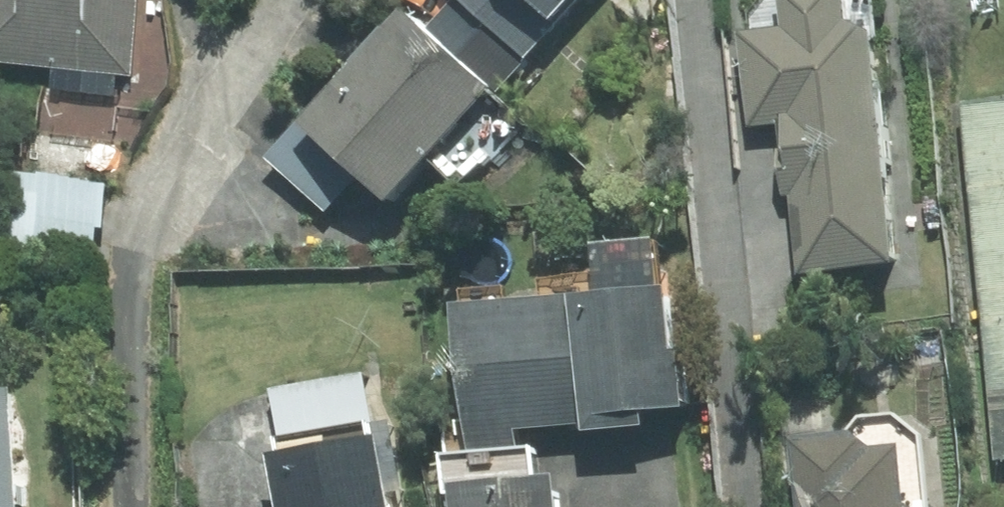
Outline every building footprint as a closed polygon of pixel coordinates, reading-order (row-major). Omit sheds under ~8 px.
[(140,79),(149,0),(0,0),(0,63),(140,79)] [(592,0),(462,0),(438,27),(425,16),(374,71),(361,59),(307,118),(407,209),(511,94),(509,91),(592,0)] [(914,268),(892,35),(866,25),(863,0),(794,0),(797,31),(751,35),(760,130),(788,128),(795,199),(802,199),(810,278),(914,268)] [(972,105),(1001,462),(1003,462),(1003,102),(972,105)] [(626,296),(473,308),(484,454),(533,451),(531,434),(603,429),(604,436),(666,432),(665,417),(706,413),(701,354),(694,355),(689,291),(680,292),(677,246),(622,251),(626,296)] [(288,439),(382,424),(375,377),(280,391),(288,439)] [(30,394),(0,394),(0,506),(31,506),(30,394)] [(922,450),(894,453),(874,436),(810,442),(816,506),(938,506),(935,475),(924,476),(922,450)] [(400,442),(290,458),(298,506),(410,506),(400,442)] [(579,481),(475,489),(475,497),(461,498),(462,506),(581,506),(579,481)]
